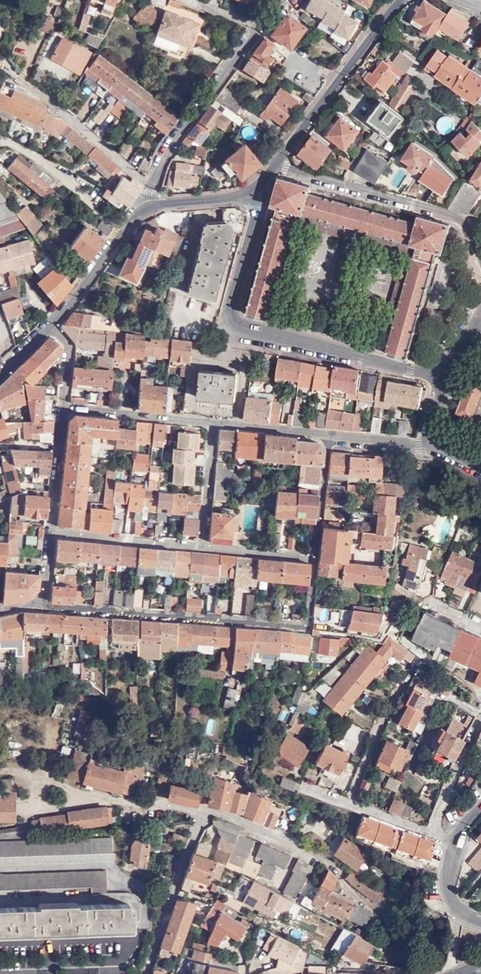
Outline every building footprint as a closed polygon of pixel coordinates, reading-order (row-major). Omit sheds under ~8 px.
[(104,2),(103,7),(102,12),(111,15),(115,0),(98,0),(104,2)] [(182,3),(174,0),(169,0),(167,4),(180,9),(182,3)] [(305,9),(322,18),(321,21),(335,29),(333,32),(347,39),(356,22),(342,14),(344,11),(322,0),(310,0),(305,9)] [(433,36),(446,14),(424,1),(420,8),(417,6),(415,10),(418,12),(411,23),(433,36)] [(156,11),(146,3),(132,17),(143,26),(147,21),(152,25),(161,14),(157,10),(156,11)] [(467,22),(472,15),(453,7),(450,12),(467,22)] [(186,57),(189,49),(179,44),(181,39),(191,44),(195,35),(190,33),(192,28),(188,26),(189,21),(164,11),(152,43),(186,57)] [(468,23),(467,22),(450,12),(440,28),(459,39),(468,23)] [(77,29),(84,32),(90,15),(83,13),(77,29)] [(303,29),(286,15),(271,35),(288,48),(303,29)] [(51,21),(42,18),(38,31),(47,34),(51,21)] [(198,25),(189,21),(188,26),(192,28),(190,33),(195,35),(198,25)] [(85,42),(98,49),(103,39),(100,37),(97,36),(88,33),(85,42)] [(74,46),(62,39),(51,59),(79,75),(91,53),(74,44),(74,46)] [(179,44),(189,49),(191,44),(181,39),(179,44)] [(274,45),(265,39),(254,53),(279,70),(283,64),(273,57),(271,60),(266,55),(270,50),(273,51),(275,49),(273,47),(274,45)] [(436,76),(454,88),(454,87),(462,75),(467,78),(471,70),(458,61),(456,63),(439,51),(429,66),(438,72),(436,76)] [(96,52),(87,67),(101,78),(111,64),(96,52)] [(400,53),(394,62),(407,72),(413,63),(400,53)] [(262,82),(271,68),(252,55),(243,70),(262,82)] [(454,88),(477,104),(479,101),(480,102),(480,61),(478,60),(471,70),(467,78),(462,75),(454,87),(454,88)] [(378,84),(386,91),(397,76),(389,70),(391,67),(384,61),(373,75),(371,73),(366,79),(375,87),(378,84)] [(105,92),(107,93),(108,91),(122,72),(121,72),(111,64),(101,78),(97,82),(93,90),(97,93),(102,86),(107,89),(105,92)] [(427,69),(436,76),(438,72),(429,66),(427,69)] [(86,68),(84,72),(94,80),(97,82),(101,78),(87,67),(86,68)] [(43,72),(36,68),(31,78),(38,82),(43,72)] [(122,72),(108,91),(119,100),(120,100),(124,95),(134,81),(122,72)] [(409,74),(391,105),(396,109),(396,110),(408,89),(415,78),(409,74)] [(124,95),(147,113),(157,99),(134,81),(124,95)] [(37,99),(15,89),(11,96),(45,112),(46,107),(37,99)] [(215,99),(236,113),(241,105),(229,96),(230,94),(223,89),(215,99)] [(297,102),(281,89),(260,115),(267,120),(270,116),(280,124),(297,102)] [(408,89),(396,110),(400,113),(413,92),(408,89)] [(0,92),(0,110),(1,110),(15,116),(30,123),(41,128),(43,125),(50,127),(53,128),(60,133),(65,138),(69,141),(66,145),(71,149),(74,145),(88,156),(85,159),(87,161),(90,158),(108,172),(105,176),(108,178),(112,174),(111,173),(115,169),(119,173),(122,169),(60,119),(45,112),(11,96),(7,95),(3,93),(0,92)] [(302,100),(309,105),(314,98),(307,92),(302,100)] [(157,99),(147,113),(158,121),(168,107),(167,107),(157,99)] [(364,118),(368,121),(382,103),(378,100),(364,118)] [(118,103),(113,108),(122,116),(127,109),(118,103)] [(382,103),(368,121),(391,137),(404,119),(382,103)] [(191,144),(198,145),(199,146),(214,122),(223,128),(229,120),(220,114),(221,112),(211,105),(183,142),(191,144)] [(158,121),(155,126),(166,134),(180,116),(168,107),(158,121)] [(93,119),(100,125),(108,115),(101,109),(93,119)] [(1,110),(0,114),(0,115),(12,121),(15,116),(1,110)] [(108,115),(100,125),(106,129),(115,118),(109,113),(108,115)] [(147,113),(144,117),(155,126),(158,121),(147,113)] [(472,121),(473,119),(468,115),(462,126),(467,129),(472,121)] [(240,128),(244,118),(241,116),(236,124),(240,128)] [(329,136),(341,119),(339,118),(334,124),(332,123),(325,133),(329,136)] [(359,132),(341,119),(329,136),(346,150),(359,132)] [(413,123),(408,119),(400,129),(407,134),(413,123)] [(17,123),(12,121),(8,130),(12,132),(17,123)] [(472,121),(467,129),(472,134),(467,139),(461,132),(453,140),(469,156),(480,143),(480,142),(480,140),(480,138),(480,130),(472,121)] [(39,133),(41,128),(30,123),(28,128),(39,133)] [(62,142),(65,138),(60,133),(56,137),(62,142)] [(332,151),(314,137),(301,155),(318,169),(332,151)] [(141,145),(148,150),(152,144),(145,139),(141,145)] [(236,182),(239,180),(259,164),(244,146),(243,147),(237,140),(233,148),(236,152),(223,162),(225,163),(220,167),(216,163),(214,169),(219,176),(227,175),(230,178),(232,176),(236,182)] [(128,158),(135,147),(126,142),(119,152),(128,158)] [(435,157),(413,143),(403,160),(410,164),(410,166),(410,169),(413,171),(416,172),(420,169),(423,165),(427,168),(429,165),(430,165),(435,157)] [(199,146),(198,145),(195,154),(202,156),(202,158),(205,159),(209,148),(199,146)] [(355,171),(376,184),(389,163),(366,148),(363,153),(365,154),(355,171)] [(19,154),(15,159),(49,186),(53,180),(19,154)] [(351,164),(341,155),(337,163),(348,170),(351,164)] [(145,175),(151,162),(143,158),(138,168),(141,171),(145,175)] [(49,186),(15,159),(7,168),(40,196),(49,186)] [(478,161),(473,169),(478,172),(473,180),(480,185),(480,163),(478,161)] [(165,183),(195,189),(199,178),(191,176),(191,174),(188,173),(190,166),(176,163),(175,171),(174,171),(173,173),(169,172),(165,183)] [(239,180),(241,184),(261,167),(259,164),(239,180)] [(116,177),(119,173),(115,169),(111,173),(112,174),(116,177)] [(143,185),(133,177),(129,182),(124,177),(117,186),(113,182),(103,196),(116,205),(121,199),(129,206),(143,185)] [(388,343),(386,355),(412,360),(448,225),(279,178),(237,317),(266,323),(270,311),(298,214),(415,246),(388,343)] [(49,186),(40,196),(45,200),(53,190),(49,186)] [(26,227),(25,225),(15,213),(0,192),(0,237),(4,236),(26,227)] [(25,225),(35,216),(26,206),(15,213),(25,225)] [(229,233),(242,235),(248,216),(237,207),(221,208),(222,223),(205,224),(205,226),(203,226),(199,239),(201,239),(199,245),(198,244),(190,272),(192,273),(187,292),(211,299),(229,233)] [(378,340),(388,343),(415,246),(298,214),(270,311),(280,314),(305,227),(346,239),(342,254),(358,259),(362,244),(400,254),(378,340)] [(26,227),(33,235),(43,227),(36,217),(35,216),(25,225),(26,227)] [(159,228),(155,218),(143,224),(146,229),(131,258),(127,256),(118,274),(135,281),(143,262),(148,264),(152,255),(151,255),(147,253),(151,247),(154,248),(166,253),(165,255),(172,258),(181,238),(175,234),(176,233),(165,228),(163,230),(159,227),(159,228)] [(97,227),(107,236),(112,229),(102,220),(97,227)] [(70,247),(88,262),(105,239),(85,225),(70,247)] [(6,246),(12,268),(34,262),(28,240),(6,246)] [(17,297),(19,297),(16,284),(12,268),(6,246),(0,248),(0,271),(8,269),(10,276),(9,277),(11,287),(9,287),(2,285),(0,286),(0,303),(1,303),(17,297)] [(352,283),(358,259),(342,254),(335,279),(352,283)] [(37,283),(55,304),(55,305),(70,285),(47,256),(33,268),(42,279),(37,283)] [(27,335),(29,333),(17,297),(1,303),(8,321),(21,317),(27,335)] [(65,322),(62,324),(76,326),(110,331),(111,325),(106,324),(106,321),(98,320),(99,317),(91,316),(91,315),(72,313),(67,322),(65,322)] [(75,342),(75,345),(104,348),(104,357),(102,368),(112,370),(113,357),(114,341),(115,331),(110,331),(76,326),(62,324),(61,326),(61,327),(63,330),(75,342)] [(3,341),(12,333),(10,328),(7,329),(7,332),(1,334),(3,341)] [(8,353),(16,346),(12,333),(3,341),(8,353)] [(114,341),(113,357),(123,358),(124,356),(142,358),(143,352),(144,336),(125,333),(124,343),(114,341)] [(144,336),(143,352),(169,355),(171,339),(156,337),(144,336)] [(21,366),(24,379),(31,385),(45,372),(44,370),(45,369),(44,367),(49,362),(53,365),(57,361),(59,362),(61,359),(62,351),(62,349),(53,339),(51,338),(48,338),(21,366)] [(169,360),(189,362),(191,342),(171,339),(169,355),(169,360)] [(254,351),(191,342),(190,356),(252,366),(254,351)] [(97,370),(112,371),(112,370),(102,368),(104,357),(98,357),(97,370)] [(279,361),(277,380),(286,381),(286,375),(295,376),(296,374),(301,375),(303,361),(280,357),(279,361)] [(301,375),(300,383),(315,386),(318,364),(303,361),(301,375)] [(318,364),(315,386),(315,387),(332,390),(333,384),(335,370),(322,368),(323,362),(318,362),(318,364)] [(335,370),(333,384),(349,387),(347,397),(358,399),(359,397),(360,390),(357,389),(361,369),(336,365),(335,370)] [(25,403),(21,381),(24,379),(21,366),(0,386),(0,407),(25,403)] [(73,366),(71,386),(110,392),(112,371),(97,370),(73,366)] [(235,401),(238,377),(202,373),(200,397),(235,401)] [(360,390),(359,397),(376,400),(376,399),(380,376),(362,373),(360,390)] [(376,399),(391,402),(394,382),(384,379),(385,374),(380,373),(380,376),(376,399)] [(138,405),(137,409),(165,411),(166,398),(166,395),(167,386),(151,384),(152,379),(140,377),(138,405)] [(480,421),(480,381),(469,377),(455,413),(459,415),(458,421),(478,429),(480,421)] [(394,382),(391,402),(398,403),(406,404),(408,392),(409,385),(394,382)] [(406,404),(420,407),(426,393),(426,390),(423,389),(423,387),(409,385),(408,392),(406,404)] [(25,386),(27,399),(45,399),(45,395),(45,386),(25,386)] [(249,397),(246,420),(271,422),(274,401),(274,400),(249,397)] [(31,421),(55,421),(56,414),(51,414),(44,414),(45,399),(27,399),(31,421)] [(376,400),(375,407),(390,409),(391,402),(376,399),(376,400)] [(274,401),(271,422),(279,423),(282,402),(274,401)] [(220,407),(219,413),(234,416),(235,410),(220,407)] [(295,410),(293,424),(304,426),(306,411),(301,411),(295,410)] [(329,412),(326,428),(339,429),(341,412),(329,410),(329,412)] [(321,412),(318,427),(326,428),(329,412),(321,412)] [(344,413),(342,429),(354,431),(357,413),(344,412),(344,413)] [(357,413),(354,431),(360,431),(362,414),(357,413)] [(117,427),(117,420),(78,415),(73,415),(69,420),(67,439),(90,442),(91,434),(104,435),(103,444),(116,445),(117,427)] [(54,432),(55,421),(31,421),(3,421),(2,416),(0,417),(0,435),(14,431),(14,427),(22,427),(23,433),(23,438),(39,439),(40,433),(54,432)] [(374,418),(371,432),(380,434),(382,419),(374,418)] [(403,420),(401,436),(407,436),(409,421),(403,420)] [(151,432),(151,423),(136,422),(136,429),(135,449),(134,451),(138,451),(139,444),(145,444),(147,432),(151,432)] [(164,439),(165,425),(155,424),(154,438),(164,439)] [(135,449),(136,429),(117,427),(116,445),(116,447),(135,449)] [(235,449),(237,432),(220,430),(218,448),(235,449)] [(199,434),(197,433),(185,432),(178,431),(176,448),(173,448),(171,462),(174,462),(171,482),(193,484),(195,464),(192,464),(193,450),(198,450),(199,434)] [(262,458),(264,435),(237,432),(235,449),(235,455),(262,458)] [(292,460),(294,440),(294,438),(264,435),(262,458),(292,460)] [(90,442),(67,439),(65,461),(88,464),(89,457),(89,453),(99,454),(100,443),(90,442)] [(292,460),(321,464),(323,449),(317,443),(294,440),(292,460)] [(15,463),(35,465),(36,450),(11,449),(12,453),(15,463)] [(35,473),(51,474),(53,451),(36,450),(35,465),(35,473)] [(349,473),(351,456),(351,453),(332,451),(329,472),(349,473)] [(12,492),(22,490),(19,480),(15,463),(12,453),(2,456),(12,492)] [(147,471),(148,457),(134,455),(133,469),(147,471)] [(399,496),(403,485),(381,483),(383,456),(375,456),(375,459),(351,456),(349,473),(368,475),(368,482),(374,482),(373,493),(375,493),(393,495),(399,496)] [(89,457),(88,464),(108,466),(113,467),(113,464),(112,464),(112,462),(96,460),(96,458),(89,457)] [(88,464),(65,461),(59,526),(88,529),(90,519),(82,518),(87,478),(88,464)] [(233,473),(233,470),(222,469),(223,463),(217,462),(215,480),(228,481),(232,482),(233,473)] [(260,484),(262,464),(255,464),(253,483),(260,484)] [(318,495),(321,466),(300,464),(297,492),(318,495)] [(113,467),(108,466),(106,481),(104,505),(113,506),(113,501),(115,482),(117,467),(114,467),(113,467)] [(148,482),(159,482),(159,481),(160,474),(160,472),(157,472),(151,471),(150,471),(149,480),(145,480),(145,484),(144,486),(145,486),(145,487),(148,488),(148,482)] [(348,481),(349,473),(329,472),(329,479),(348,481)] [(232,482),(241,482),(241,474),(233,473),(232,482)] [(368,475),(349,473),(348,481),(368,483),(368,482),(368,475)] [(22,491),(26,490),(29,489),(34,490),(34,486),(32,486),(33,481),(24,482),(23,479),(19,480),(22,490),(22,491)] [(228,481),(215,480),(213,499),(226,500),(228,481)] [(143,504),(145,487),(145,486),(144,486),(132,484),(115,482),(113,501),(127,502),(143,504)] [(157,506),(158,492),(159,482),(148,482),(148,488),(145,487),(143,504),(142,509),(142,518),(146,518),(147,505),(157,506)] [(294,514),(297,492),(284,491),(285,485),(278,484),(278,486),(277,492),(274,512),(294,514)] [(4,499),(12,496),(7,488),(0,492),(4,499)] [(327,489),(326,502),(341,504),(342,495),(343,491),(327,489)] [(11,512),(46,517),(49,491),(44,491),(43,496),(26,494),(26,490),(22,491),(13,495),(11,512)] [(171,507),(172,493),(158,492),(157,506),(167,507),(171,507)] [(315,521),(318,495),(297,492),(294,514),(294,519),(315,521)] [(186,508),(188,494),(172,493),(171,507),(183,508),(186,508)] [(373,512),(378,513),(391,514),(393,495),(375,493),(373,512)] [(199,510),(201,495),(188,494),(186,508),(199,510)] [(438,508),(441,501),(429,496),(426,502),(438,508)] [(90,519),(88,529),(111,531),(112,518),(111,518),(113,506),(104,505),(103,509),(91,508),(90,519)] [(326,507),(324,518),(338,519),(339,509),(326,507)] [(199,510),(186,508),(185,514),(185,518),(191,519),(191,515),(199,515),(199,510)] [(221,513),(212,512),(209,542),(230,544),(231,537),(234,509),(221,508),(221,513)] [(370,512),(368,532),(376,532),(378,513),(373,512),(370,512)] [(378,513),(376,532),(390,534),(390,520),(397,521),(398,515),(391,514),(378,513)] [(112,518),(111,531),(125,533),(125,530),(120,529),(121,519),(112,518)] [(197,535),(198,520),(191,519),(185,518),(183,534),(197,535)] [(7,555),(21,556),(23,533),(24,522),(10,520),(8,542),(7,555)] [(477,539),(480,532),(465,521),(461,528),(477,539)] [(37,548),(43,549),(45,525),(40,524),(37,548)] [(323,527),(320,559),(344,562),(346,549),(346,542),(355,544),(356,531),(340,529),(323,527)] [(386,565),(392,565),(396,535),(390,534),(376,532),(368,532),(363,531),(362,544),(384,546),(382,566),(386,566),(386,565)] [(272,533),(271,547),(278,548),(279,534),(272,533)] [(288,536),(287,549),(294,549),(296,537),(292,536),(288,536)] [(78,559),(79,541),(58,539),(56,558),(78,560),(78,559)] [(98,560),(100,543),(79,541),(78,559),(98,560)] [(6,564),(7,555),(8,542),(0,542),(0,564),(6,564)] [(118,563),(120,545),(100,543),(98,560),(102,561),(112,562),(118,563)] [(401,543),(399,552),(405,554),(407,544),(401,543)] [(137,564),(139,547),(120,545),(118,563),(137,564)] [(402,587),(417,595),(427,549),(409,545),(406,559),(403,559),(401,565),(407,566),(402,587)] [(154,573),(157,549),(139,547),(137,564),(136,573),(153,575),(154,573)] [(172,575),(176,550),(157,549),(154,573),(172,575)] [(189,578),(193,552),(176,550),(172,575),(172,576),(188,578),(189,578)] [(219,575),(221,555),(193,552),(189,578),(190,579),(218,581),(219,575)] [(445,584),(455,589),(456,585),(461,575),(468,560),(452,552),(441,576),(448,579),(445,584)] [(6,564),(6,568),(20,569),(21,556),(7,555),(6,564)] [(235,576),(237,557),(221,555),(219,575),(235,576)] [(256,579),(259,559),(237,557),(235,576),(234,582),(234,584),(234,585),(241,586),(242,583),(255,584),(256,579)] [(281,580),(284,562),(259,559),(256,579),(281,581),(281,580)] [(320,559),(319,574),(336,575),(337,567),(343,568),(342,578),(383,582),(386,566),(382,566),(344,562),(320,559)] [(468,590),(470,585),(475,587),(480,572),(480,565),(468,559),(468,560),(461,575),(456,585),(468,590)] [(281,580),(308,583),(311,564),(284,562),(281,580)] [(386,566),(383,582),(388,583),(392,565),(386,565),(386,566)] [(39,588),(40,575),(6,571),(3,598),(3,603),(29,598),(39,588)] [(65,585),(54,584),(52,601),(73,602),(75,590),(76,574),(72,574),(66,573),(65,581),(69,581),(68,585),(65,585)] [(93,604),(101,604),(103,582),(95,581),(93,604)] [(418,598),(419,596),(417,595),(402,587),(396,584),(394,588),(414,598),(415,597),(418,598)] [(475,593),(477,588),(475,587),(470,585),(468,590),(475,593)] [(141,589),(134,588),(134,593),(132,606),(139,607),(141,589)] [(117,589),(115,589),(113,605),(120,605),(121,592),(117,592),(117,589)] [(75,590),(73,602),(81,603),(82,590),(75,590)] [(132,606),(134,593),(127,593),(125,606),(132,606)] [(249,609),(252,609),(253,595),(247,595),(244,615),(249,615),(249,609)] [(458,608),(467,612),(472,599),(464,595),(458,608)] [(167,609),(174,610),(175,597),(169,597),(167,609)] [(149,608),(150,599),(143,598),(141,607),(149,608)] [(201,600),(186,598),(184,610),(199,611),(201,600)] [(385,619),(392,622),(399,604),(393,600),(385,619)] [(315,608),(314,619),(326,620),(327,609),(315,608)] [(382,613),(352,610),(348,628),(376,633),(374,639),(374,642),(383,643),(389,635),(387,634),(392,622),(385,619),(381,617),(382,613)] [(400,635),(397,641),(415,655),(416,656),(442,674),(445,667),(447,662),(449,658),(451,655),(462,628),(425,612),(415,638),(436,647),(433,657),(400,635)] [(0,617),(0,646),(17,647),(17,670),(24,671),(24,635),(24,628),(24,613),(0,617)] [(62,616),(24,613),(24,628),(61,631),(62,616)] [(82,617),(62,616),(61,631),(61,637),(58,637),(58,651),(63,651),(63,640),(77,641),(77,633),(81,633),(82,617)] [(81,638),(100,639),(99,659),(103,659),(107,619),(82,617),(81,633),(81,638)] [(138,621),(112,619),(111,638),(118,638),(137,640),(138,621)] [(140,639),(161,639),(161,623),(141,622),(140,639)] [(176,652),(176,645),(177,624),(161,623),(161,639),(161,646),(160,659),(164,659),(165,651),(176,652)] [(196,651),(197,644),(198,626),(177,624),(176,645),(176,652),(191,653),(191,651),(196,651)] [(231,629),(198,626),(197,644),(221,646),(220,654),(220,659),(226,659),(225,670),(227,671),(231,628),(231,629)] [(61,631),(24,628),(24,635),(58,637),(61,637),(61,631)] [(255,630),(231,628),(227,671),(245,672),(246,670),(247,664),(249,658),(255,630)] [(479,636),(462,628),(451,655),(467,661),(479,636)] [(283,632),(255,630),(249,658),(247,664),(246,670),(251,671),(253,664),(252,664),(253,657),(261,657),(260,663),(265,663),(264,668),(272,668),(273,660),(276,660),(276,654),(280,655),(283,632)] [(283,632),(280,655),(279,658),(308,661),(309,655),(311,634),(304,633),(304,637),(292,636),(292,633),(283,632)] [(390,636),(377,653),(386,660),(392,653),(400,659),(402,656),(410,662),(415,655),(397,641),(390,636)] [(479,636),(467,661),(480,668),(480,637),(479,636)] [(320,637),(318,658),(336,660),(338,640),(320,637)] [(137,650),(137,646),(137,640),(118,638),(117,647),(137,650)] [(221,646),(197,644),(196,651),(196,652),(220,654),(221,646)] [(137,655),(145,655),(145,646),(137,646),(137,650),(137,655)] [(369,646),(354,665),(371,679),(386,660),(377,653),(369,646)] [(354,665),(340,682),(356,696),(371,679),(354,665)] [(445,667),(442,674),(447,678),(451,670),(445,667)] [(328,672),(336,679),(341,674),(333,668),(328,672)] [(328,672),(322,678),(331,685),(336,679),(328,672)] [(324,697),(330,688),(321,682),(315,691),(324,697)] [(340,682),(325,700),(342,714),(356,696),(340,682)] [(301,692),(302,685),(299,684),(292,700),(296,702),(294,708),(300,711),(303,713),(308,706),(303,701),(305,694),(301,692)] [(412,731),(421,712),(419,711),(427,696),(413,688),(404,704),(407,706),(397,722),(412,731)] [(224,708),(235,711),(240,693),(236,691),(228,689),(224,708)] [(426,714),(433,699),(427,696),(419,711),(421,712),(426,714)] [(64,714),(64,703),(55,702),(54,714),(64,714)] [(471,716),(466,725),(470,728),(476,718),(471,716)] [(293,726),(290,729),(297,734),(304,721),(297,717),(293,726)] [(458,720),(455,717),(448,730),(457,734),(460,729),(463,731),(466,725),(458,721),(458,720)] [(150,733),(158,734),(159,719),(151,719),(150,733)] [(457,734),(448,730),(447,731),(445,729),(432,752),(435,754),(431,761),(437,765),(444,752),(454,758),(464,739),(457,734)] [(288,735),(277,751),(275,748),(269,757),(276,761),(281,755),(297,764),(308,748),(288,735)] [(418,745),(411,742),(406,749),(386,740),(379,760),(400,770),(403,760),(409,763),(418,745)] [(70,772),(68,778),(77,780),(86,783),(85,788),(91,789),(92,784),(111,790),(110,794),(117,796),(117,791),(134,796),(142,766),(101,756),(102,753),(99,752),(99,755),(89,752),(90,746),(80,743),(78,750),(76,749),(72,762),(70,772)] [(316,762),(325,767),(329,769),(327,774),(336,778),(347,754),(341,751),(325,743),(316,762)] [(69,756),(71,748),(61,745),(58,753),(69,756)] [(238,762),(242,750),(227,745),(226,746),(226,747),(226,748),(225,751),(224,754),(224,756),(238,762)] [(61,770),(70,772),(72,762),(64,760),(61,770)] [(428,764),(422,760),(415,775),(422,779),(428,764)] [(479,778),(480,775),(480,762),(470,779),(476,782),(479,778)] [(214,778),(208,806),(231,809),(242,813),(242,814),(272,827),(277,815),(268,812),(274,797),(267,793),(264,800),(249,793),(248,797),(234,793),(236,785),(228,782),(230,778),(220,775),(219,779),(214,778)] [(282,776),(280,784),(289,787),(292,788),(295,781),(282,776)] [(386,787),(396,791),(400,782),(390,777),(386,787)] [(168,800),(190,805),(195,806),(196,804),(198,794),(171,787),(168,800)] [(16,820),(16,792),(1,792),(0,799),(0,820),(16,820)] [(198,794),(196,804),(204,806),(207,794),(199,792),(198,794)] [(392,799),(387,810),(410,818),(414,807),(392,799)] [(104,809),(106,825),(114,824),(113,818),(110,818),(109,808),(104,809)] [(40,821),(42,834),(106,825),(104,809),(67,815),(67,817),(40,821)] [(361,814),(353,836),(387,848),(395,826),(361,814)] [(240,836),(241,829),(213,820),(211,822),(213,826),(217,830),(219,838),(215,849),(218,849),(230,854),(240,836)] [(33,834),(42,834),(40,821),(31,822),(31,827),(32,827),(33,834)] [(400,828),(395,826),(387,848),(392,850),(400,828)] [(400,828),(392,850),(426,863),(434,841),(400,828)] [(182,848),(186,839),(173,834),(170,842),(177,846),(182,848)] [(254,841),(240,836),(230,854),(228,863),(243,869),(245,864),(254,841)] [(0,841),(0,857),(111,854),(111,839),(0,841)] [(141,866),(141,861),(145,861),(146,846),(145,843),(142,841),(138,839),(135,840),(133,841),(131,844),(130,860),(133,860),(133,866),(141,866)] [(334,854),(356,867),(358,869),(367,854),(343,839),(334,854)] [(228,863),(230,854),(218,849),(214,861),(206,859),(209,848),(197,845),(194,855),(192,855),(181,889),(188,891),(192,878),(208,883),(210,875),(218,878),(222,866),(226,867),(228,863)] [(264,861),(260,871),(258,876),(271,881),(277,867),(285,870),(290,857),(262,845),(256,858),(264,861)] [(173,857),(179,859),(182,848),(177,846),(173,857)] [(480,871),(480,869),(480,850),(470,863),(480,871)] [(296,900),(306,880),(312,867),(299,860),(293,873),(295,874),(285,895),(296,900)] [(260,871),(245,864),(243,869),(240,875),(253,882),(255,882),(258,876),(260,871)] [(356,867),(352,872),(347,878),(377,904),(386,894),(358,870),(356,867)] [(331,892),(337,878),(325,868),(323,871),(326,874),(320,887),(321,887),(331,892)] [(92,895),(107,894),(106,872),(0,875),(0,889),(91,887),(92,895)] [(277,912),(284,898),(255,882),(253,882),(247,894),(266,905),(266,906),(277,912)] [(309,909),(320,914),(322,910),(331,892),(321,887),(320,887),(309,909)] [(471,900),(479,904),(480,900),(480,890),(479,889),(471,900)] [(353,904),(331,892),(322,910),(345,922),(346,920),(365,929),(371,916),(356,905),(355,907),(352,906),(353,904)] [(238,902),(226,896),(223,902),(235,908),(238,902)] [(184,900),(177,900),(159,953),(167,955),(169,950),(178,952),(190,916),(192,910),(194,904),(184,900)] [(216,900),(214,904),(205,918),(202,919),(201,919),(201,927),(211,934),(215,922),(221,913),(225,905),(216,900)] [(133,928),(132,912),(128,912),(128,905),(76,905),(75,903),(38,904),(38,907),(0,908),(0,932),(133,928)] [(203,914),(192,910),(190,916),(201,919),(202,919),(203,914)] [(239,924),(221,913),(215,922),(211,934),(210,939),(222,941),(226,934),(242,942),(248,932),(245,930),(246,928),(245,927),(247,923),(241,919),(239,924)] [(378,948),(382,948),(383,943),(358,930),(355,935),(357,936),(373,945),(378,948)] [(269,953),(280,959),(290,966),(300,947),(278,935),(269,953)] [(357,936),(355,935),(351,940),(343,954),(362,965),(373,945),(357,936)] [(191,958),(208,963),(209,961),(210,953),(206,951),(206,948),(202,947),(201,950),(196,949),(194,948),(193,948),(191,958)] [(281,973),(301,973),(304,973),(305,969),(308,952),(300,947),(290,966),(280,959),(276,970),(280,969),(281,973)] [(245,962),(250,964),(251,964),(254,950),(251,949),(250,951),(248,950),(245,962)] [(311,968),(326,966),(327,961),(308,952),(305,969),(311,968)] [(209,961),(221,963),(222,956),(210,953),(209,961)] [(206,973),(204,972),(205,965),(190,962),(188,973),(205,973),(206,973)] [(237,971),(207,966),(206,973),(205,973),(237,973),(237,971)] [(334,967),(326,966),(311,968),(310,973),(334,973),(334,967)]
